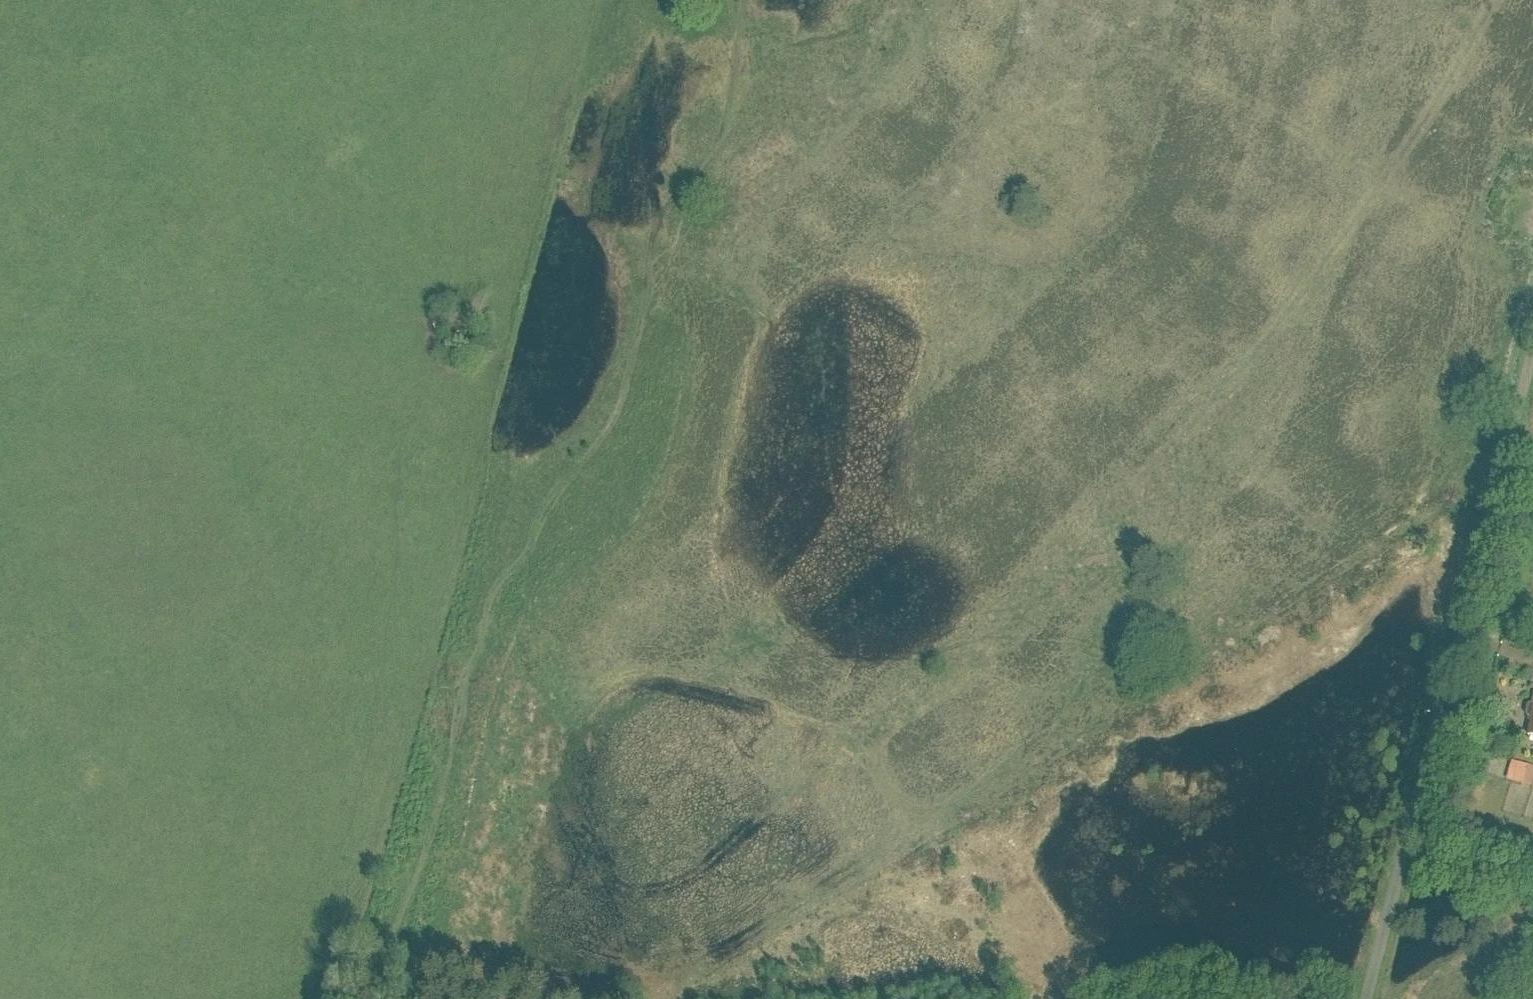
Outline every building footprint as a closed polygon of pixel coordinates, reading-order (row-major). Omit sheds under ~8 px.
[(1518,782),(1520,762),(1503,760),(1501,781),(1518,782)] [(1521,809),(1524,778),(1519,778),(1518,784),(1502,783),(1500,808),(1521,809)]
